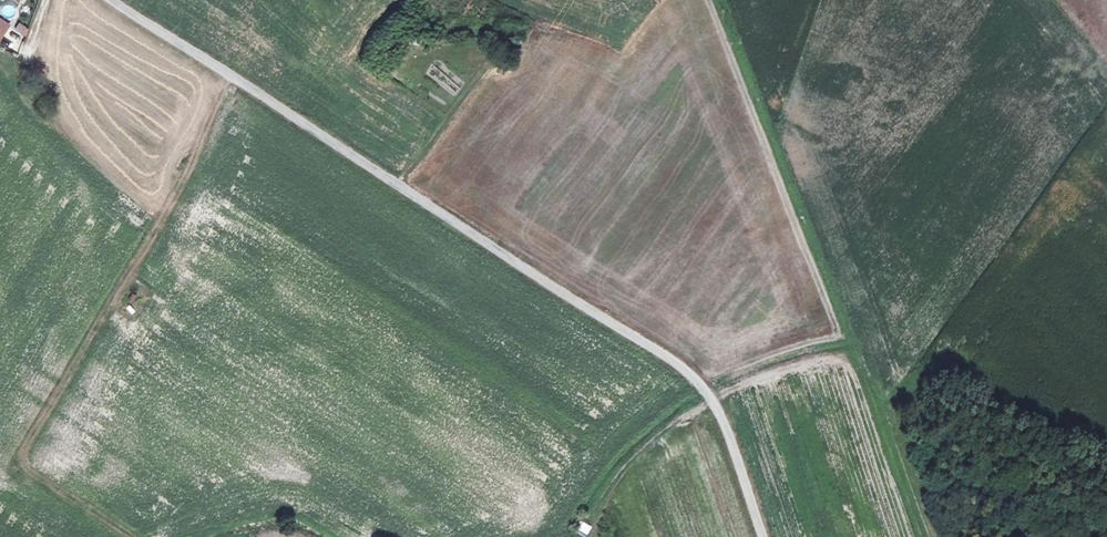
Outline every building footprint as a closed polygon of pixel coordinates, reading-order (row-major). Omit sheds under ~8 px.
[(450,26),(451,15),(436,15),(436,26),(450,26)] [(511,47),(507,44),(502,50),(506,54),(511,47)] [(597,55),(591,53),(586,64),(592,67),(597,55)] [(137,296),(133,293),(129,300),(134,303),(137,296)] [(586,535),(591,527),(583,522),(577,530),(586,535)]
